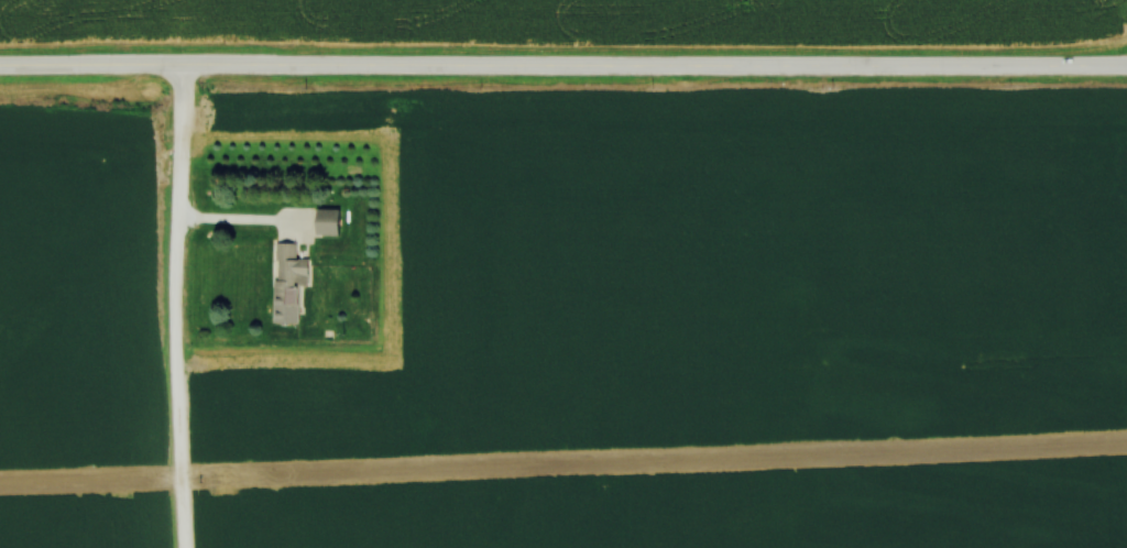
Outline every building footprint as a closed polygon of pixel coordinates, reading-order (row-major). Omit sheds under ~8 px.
[(346,237),(346,211),(320,211),(320,237),(346,237)] [(277,325),(303,325),(304,289),(312,289),(312,261),(298,261),(298,245),(278,245),(277,325)]
